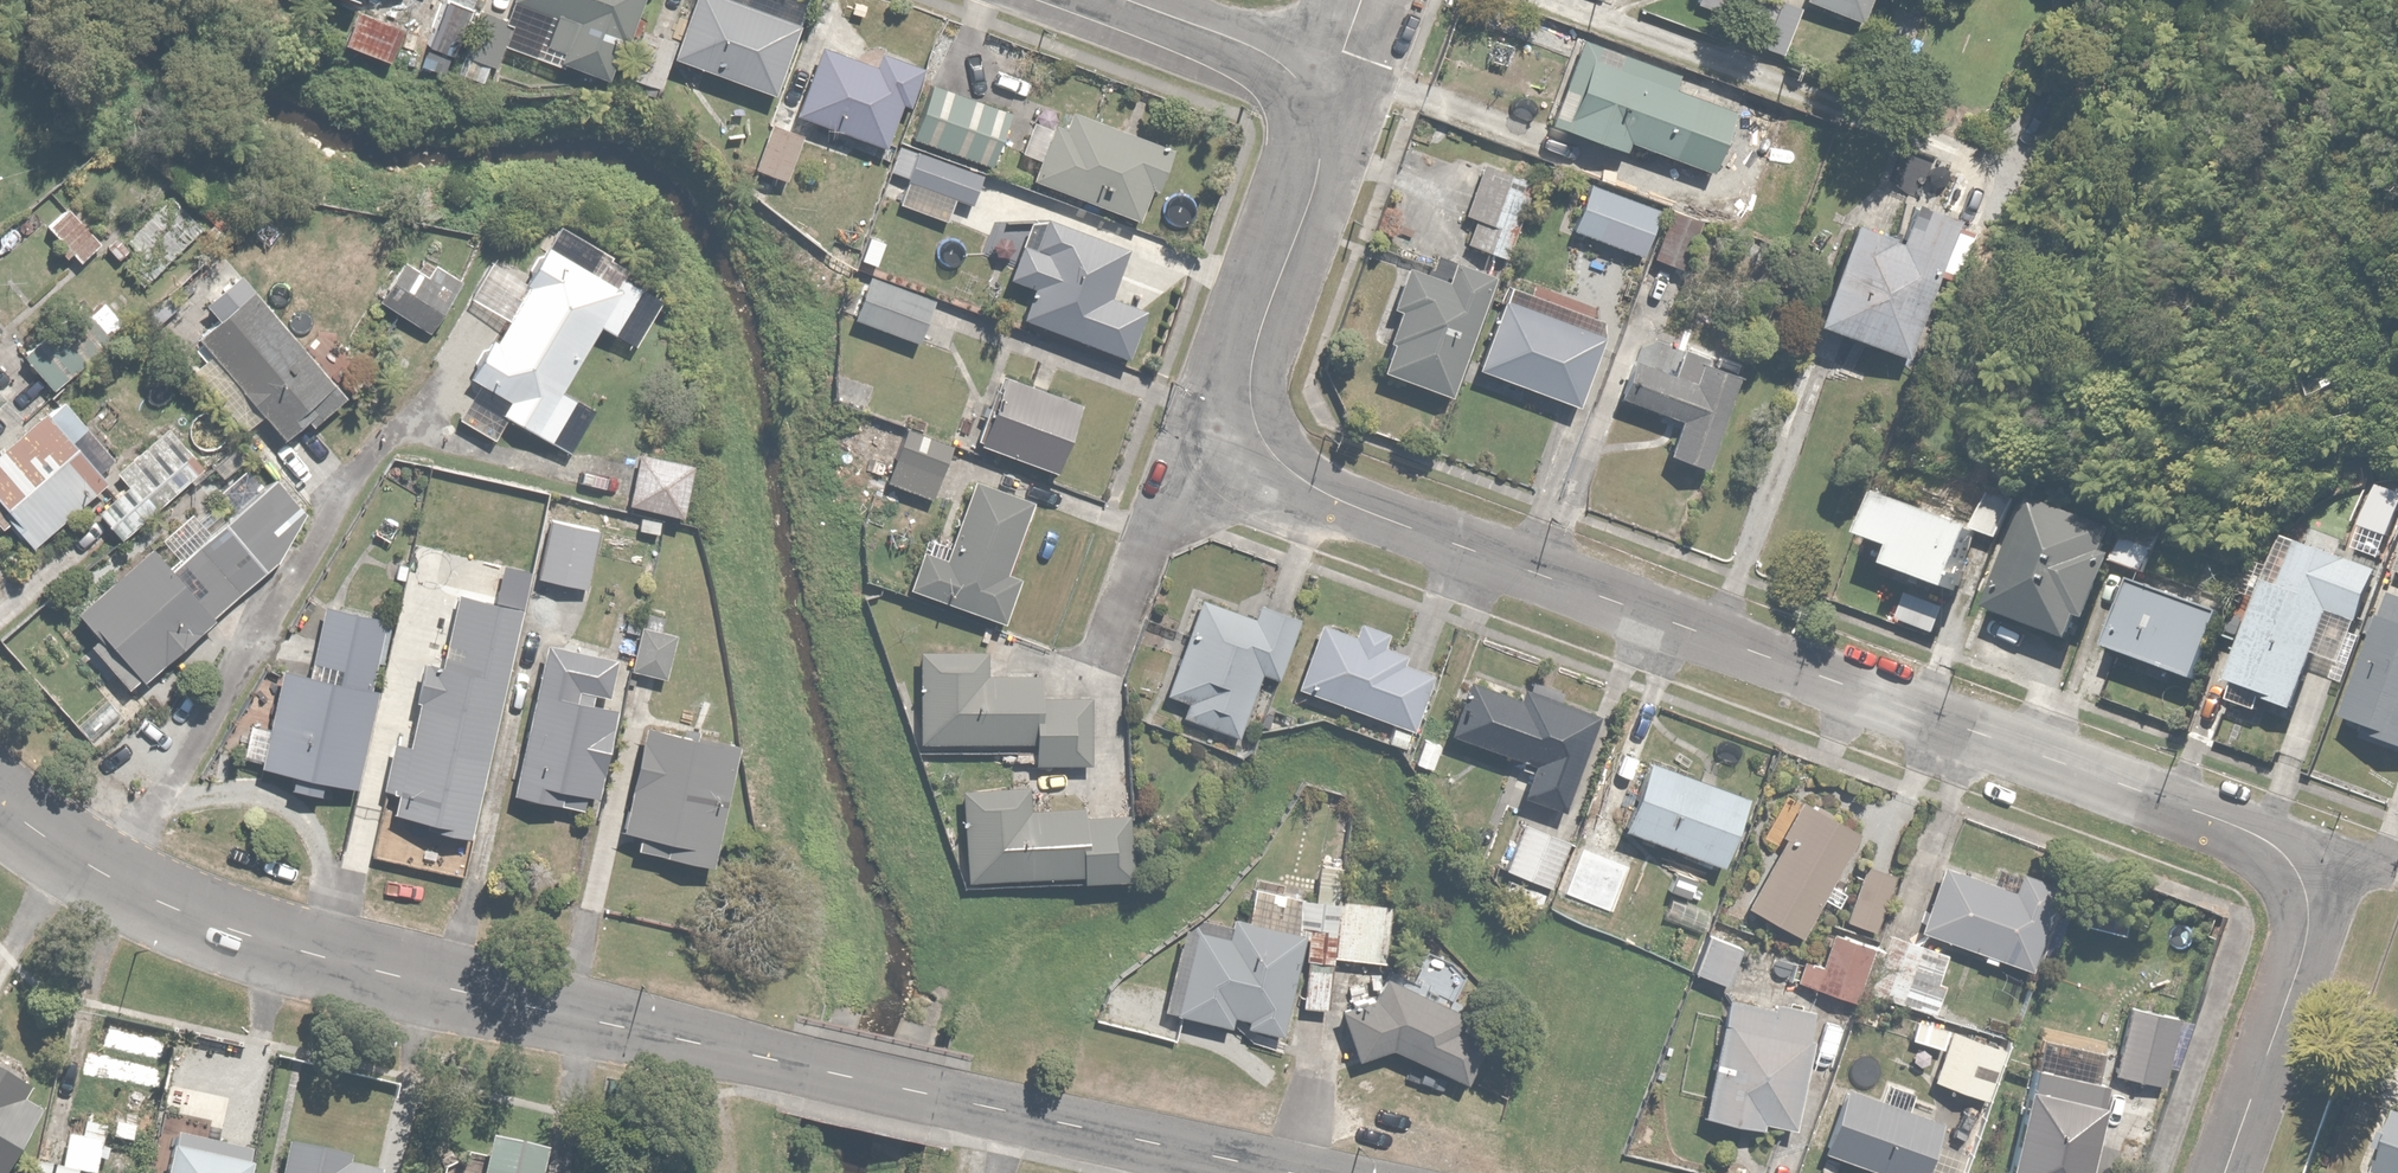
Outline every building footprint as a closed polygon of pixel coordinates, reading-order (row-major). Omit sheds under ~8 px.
[(426,39),(500,68),(518,24),(480,9),(484,0),(441,0),(426,39)] [(514,6),(555,19),(546,49),(564,54),(561,64),(606,78),(619,37),(636,43),(650,0),(516,0),(514,6)] [(729,0),(694,0),(673,57),(772,95),(798,26),(729,0)] [(1696,5),(1720,15),(1726,0),(1698,0),(1696,5)] [(1804,6),(1790,0),(1758,0),(1741,38),(1782,56),(1804,6)] [(1862,25),(1873,0),(1805,0),(1862,25)] [(398,26),(358,10),(344,44),(383,60),(398,26)] [(675,43),(644,34),(630,76),(661,86),(675,43)] [(1678,77),(1579,39),(1548,119),(1627,150),(1631,140),(1713,172),(1734,116),(1672,92),(1678,77)] [(874,66),(822,46),(796,114),(883,147),(900,103),(903,104),(918,64),(881,50),(874,66)] [(1004,108),(933,83),(912,141),(983,167),(1004,108)] [(1050,124),(1032,180),(1139,215),(1150,182),(1156,185),(1168,149),(1073,118),(1069,130),(1050,124)] [(805,136),(772,122),(752,167),(785,181),(805,136)] [(986,175),(918,148),(915,155),(897,148),(888,171),(909,179),(899,202),(948,221),(957,196),(975,203),(986,175)] [(1931,164),(1901,149),(1885,181),(1915,196),(1931,164)] [(1687,182),(1651,168),(1642,193),(1677,207),(1687,182)] [(1502,255),(1529,190),(1481,171),(1461,218),(1475,223),(1467,241),(1502,255)] [(1658,208),(1592,182),(1574,229),(1640,254),(1658,208)] [(78,259),(98,239),(56,196),(36,215),(61,241),(54,247),(65,259),(72,253),(78,259)] [(133,251),(121,264),(145,286),(201,226),(171,197),(127,245),(133,251)] [(1899,244),(1852,226),(1815,326),(1906,360),(1959,220),(1914,204),(1899,244)] [(1695,223),(1672,214),(1656,256),(1678,265),(1695,223)] [(1123,250),(1044,218),(1032,248),(1023,244),(1008,282),(1030,291),(1020,317),(1123,359),(1141,315),(1103,300),(1123,250)] [(591,274),(549,246),(514,297),(521,302),(494,342),(487,337),(463,374),(498,398),(491,408),(550,448),(580,404),(557,389),(598,329),(607,335),(643,282),(604,255),(591,274)] [(404,259),(375,299),(423,334),(461,283),(432,262),(424,273),(404,259)] [(1448,393),(1491,277),(1453,262),(1445,284),(1407,270),(1393,309),(1403,312),(1382,369),(1448,393)] [(933,298),(872,276),(855,321),(916,343),(933,298)] [(334,393),(241,285),(208,314),(215,322),(193,341),(210,361),(193,375),(241,430),(262,413),(282,437),(334,393)] [(1504,299),(1478,367),(1575,404),(1601,336),(1504,299)] [(53,389),(124,322),(103,300),(60,342),(48,329),(20,355),(53,389)] [(1700,467),(1737,375),(1739,371),(1682,348),(1671,377),(1633,362),(1617,400),(1678,424),(1666,454),(1700,467)] [(1001,377),(977,443),(1054,471),(1078,404),(1044,392),(1054,364),(1037,357),(1027,386),(1001,377)] [(62,397),(0,450),(0,532),(1,533),(11,525),(33,551),(109,485),(98,471),(114,458),(62,397)] [(193,472),(157,431),(114,469),(126,482),(94,511),(119,538),(193,472)] [(692,464),(640,454),(630,506),(682,517),(692,464)] [(271,477),(216,527),(167,571),(147,549),(77,612),(97,634),(91,640),(132,685),(257,572),(297,536),(287,525),(303,511),(271,477)] [(2015,495),(1985,483),(1969,524),(1999,536),(2015,495)] [(923,539),(906,588),(1005,623),(1023,573),(1008,568),(1030,508),(972,488),(951,549),(923,539)] [(1973,528),(1880,492),(1861,541),(1895,554),(1888,572),(1947,595),(1973,528)] [(2110,521),(2028,495),(1990,613),(2068,638),(2075,616),(2087,621),(2108,556),(2099,553),(2110,521)] [(593,532),(552,523),(540,579),(581,588),(593,532)] [(2277,586),(2264,581),(2228,680),(2293,704),(2327,610),(2359,622),(2379,567),(2295,536),(2277,586)] [(2216,613),(2130,581),(2105,647),(2191,679),(2216,613)] [(478,834),(523,609),(454,595),(440,666),(427,663),(412,741),(394,738),(383,792),(396,795),(392,817),(478,834)] [(2391,598),(2343,720),(2397,742),(2397,601),(2391,598)] [(1255,619),(1200,600),(1163,710),(1236,734),(1256,677),(1274,683),(1296,616),(1260,604),(1255,619)] [(277,671),(267,726),(247,722),(241,755),(260,758),(258,768),(357,787),(376,692),(371,691),(386,615),(324,603),(310,677),(277,671)] [(1355,637),(1322,623),(1295,688),(1391,728),(1387,737),(1404,744),(1434,672),(1404,659),(1406,654),(1380,643),(1385,632),(1361,623),(1355,637)] [(672,633),(640,626),(632,669),(664,675),(672,633)] [(619,663),(545,647),(513,791),(584,806),(586,798),(596,800),(616,712),(608,711),(619,663)] [(988,648),(919,649),(920,743),(1030,742),(1031,761),(1090,760),(1089,699),(1044,700),(1043,675),(988,676),(988,648)] [(1468,681),(1448,735),(1533,766),(1522,797),(1564,812),(1599,714),(1562,701),(1566,690),(1530,677),(1522,700),(1468,681)] [(737,743),(643,723),(619,832),(633,836),(630,848),(710,865),(737,743)] [(1744,798),(1618,753),(1594,820),(1720,865),(1744,798)] [(1085,816),(1085,807),(1028,810),(1027,787),(963,791),(967,881),(1079,874),(1079,880),(1131,877),(1127,814),(1085,816)] [(1851,891),(1829,879),(1855,832),(1802,803),(1746,906),(1799,935),(1818,899),(1840,911),(1851,891)] [(1565,840),(1524,826),(1508,872),(1550,886),(1565,840)] [(1940,867),(1917,932),(2033,972),(2062,888),(2019,873),(2012,893),(1940,867)] [(1894,880),(1864,868),(1843,920),(1874,932),(1894,880)] [(1227,928),(1197,922),(1179,1013),(1285,1034),(1312,898),(1254,886),(1247,920),(1229,916),(1227,928)] [(1315,898),(1315,902),(1300,1006),(1326,1010),(1334,956),(1381,962),(1389,909),(1315,898)] [(1856,1000),(1873,945),(1831,931),(1822,959),(1808,955),(1799,982),(1856,1000)] [(1736,942),(1707,933),(1693,972),(1722,982),(1736,942)] [(1950,951),(1893,933),(1874,993),(1931,1011),(1950,951)] [(1352,1059),(1389,1049),(1464,1084),(1492,1025),(1384,974),(1372,1000),(1337,1011),(1352,1059)] [(1820,1018),(1728,994),(1699,1118),(1764,1132),(1767,1119),(1795,1125),(1820,1018)] [(2180,1016),(2129,1007),(2116,1076),(2168,1085),(2180,1016)] [(2003,1049),(1919,1017),(1910,1040),(1941,1051),(1931,1080),(1984,1100),(2003,1049)] [(2035,1069),(2009,1172),(2084,1172),(2106,1085),(2084,1080),(2090,1054),(2041,1042),(2035,1069)] [(122,1077),(81,1070),(74,1112),(115,1119),(122,1077)] [(33,1114),(13,1102),(20,1091),(0,1079),(0,1165),(33,1114)] [(1934,1142),(1941,1123),(1846,1088),(1823,1151),(1883,1172),(1959,1172),(1966,1154),(1934,1142)] [(2397,1116),(2379,1172),(2397,1172),(2397,1117),(2397,1116)] [(103,1125),(83,1123),(82,1137),(68,1135),(64,1171),(78,1172),(98,1172),(103,1125)] [(172,1137),(165,1172),(244,1172),(249,1152),(172,1137)] [(546,1151),(489,1139),(483,1168),(482,1172),(542,1172),(546,1151)] [(377,1170),(284,1150),(280,1172),(376,1172),(377,1170)]
